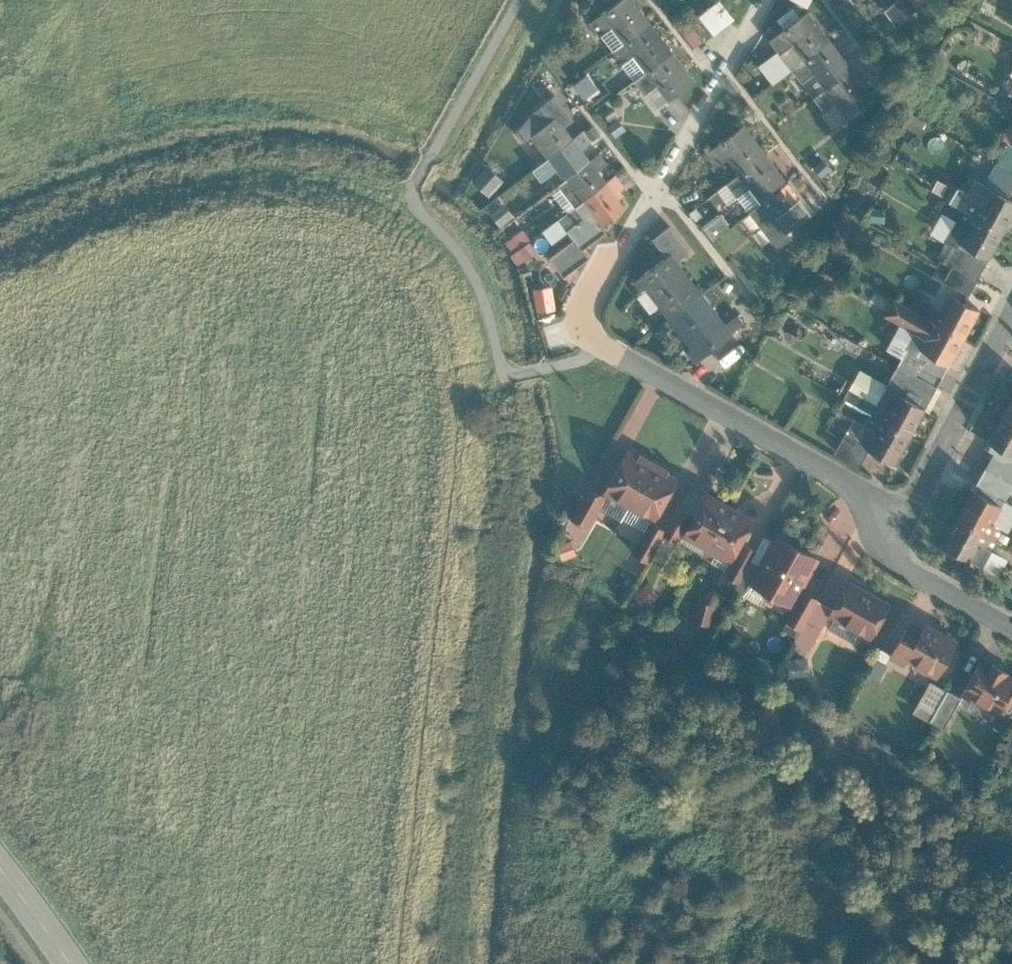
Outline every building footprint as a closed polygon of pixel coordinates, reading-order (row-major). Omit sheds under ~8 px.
[(588,23),(599,37),(610,29),(621,44),(649,23),(631,0),(618,0),(588,23)] [(716,31),(738,16),(727,0),(718,0),(702,11),(716,31)] [(896,0),(882,12),(894,27),(929,0),(896,0)] [(833,36),(810,6),(770,36),(781,49),(791,41),(805,57),(833,36)] [(649,23),(621,44),(610,52),(621,65),(632,57),(643,72),(671,52),(649,23)] [(833,36),(805,57),(792,66),(802,80),(815,70),(827,85),(854,65),(833,36)] [(643,72),(631,81),(642,96),(655,86),(667,102),(694,82),(671,52),(643,72)] [(550,64),(529,80),(541,96),(562,80),(550,64)] [(827,85),(814,96),(824,109),(836,99),(849,115),(877,94),(854,65),(827,85)] [(528,138),(544,160),(572,139),(562,128),(572,121),(552,96),(530,114),(513,135),(520,145),(528,138)] [(745,121),(706,151),(717,165),(729,156),(740,170),(768,150),(745,121)] [(581,131),(572,139),(544,160),(562,182),(588,161),(580,150),(590,141),(581,131)] [(1011,168),(1011,139),(1010,138),(997,160),(1011,168)] [(768,150),(740,170),(728,179),(739,192),(751,183),(764,198),(790,179),(768,150)] [(598,153),(588,161),(562,182),(555,187),(572,209),(605,183),(596,172),(606,163),(598,153)] [(997,160),(986,180),(1007,191),(1011,183),(1011,168),(997,160)] [(475,180),(492,195),(507,178),(489,163),(475,180)] [(605,183),(572,209),(580,220),(563,232),(570,242),(547,259),(560,278),(586,259),(580,251),(603,233),(596,226),(623,206),(613,194),(623,185),(615,176),(605,183)] [(946,194),(1008,225),(1011,218),(1011,194),(1007,191),(986,180),(981,178),(971,196),(961,192),(964,188),(952,182),(946,194)] [(764,198),(751,208),(780,245),(793,235),(787,228),(814,207),(790,179),(764,198)] [(990,255),(1008,225),(946,194),(939,207),(958,216),(948,233),(990,255)] [(715,236),(732,225),(722,211),(705,222),(715,236)] [(646,285),(671,317),(705,290),(679,256),(691,247),(671,222),(654,236),(667,252),(634,278),(642,288),(646,285)] [(526,226),(505,240),(521,264),(542,249),(526,226)] [(979,276),(990,255),(948,233),(939,253),(954,260),(953,262),(979,276)] [(979,276),(953,262),(945,278),(970,292),(979,276)] [(555,284),(536,286),(539,310),(558,308),(555,284)] [(728,319),(705,290),(671,317),(693,345),(688,349),(696,359),(746,320),(739,311),(728,319)] [(925,312),(967,334),(982,306),(952,291),(943,306),(932,301),(925,312)] [(925,312),(895,296),(886,313),(917,330),(928,336),(923,345),(952,361),(967,334),(925,312)] [(899,362),(939,383),(952,361),(923,345),(928,336),(917,330),(899,362)] [(898,390),(927,406),(939,383),(899,362),(878,399),(890,405),(898,390)] [(843,397),(912,434),(927,406),(898,390),(890,405),(878,399),(850,385),(843,397)] [(1002,410),(1011,416),(1011,392),(1002,410)] [(898,460),(912,434),(843,397),(836,409),(854,418),(845,432),(871,445),(898,460)] [(987,438),(1011,451),(1011,416),(1002,410),(987,438)] [(871,445),(845,432),(836,449),(860,462),(871,445)] [(630,504),(656,459),(631,446),(605,491),(630,504)] [(654,518),(681,474),(656,459),(630,504),(654,518)] [(587,525),(605,491),(589,482),(571,516),(587,525)] [(973,486),(956,514),(997,537),(1003,526),(991,519),(1002,502),(973,486)] [(709,545),(734,501),(711,488),(686,532),(709,545)] [(732,559),(759,514),(734,501),(709,545),(703,554),(712,559),(717,550),(732,559)] [(679,538),(694,511),(683,505),(667,531),(679,538)] [(997,537),(956,514),(940,542),(970,557),(980,540),(992,547),(997,537)] [(651,557),(668,528),(653,519),(636,549),(651,557)] [(821,552),(778,531),(751,578),(765,585),(764,588),(765,595),(773,599),(781,596),(782,595),(794,600),(821,552)] [(740,577),(758,546),(748,541),(730,571),(740,577)] [(874,635),(893,600),(850,576),(831,612),(874,635)] [(647,606),(663,594),(652,579),(636,591),(647,606)] [(803,626),(820,594),(806,587),(789,618),(803,626)] [(701,596),(695,617),(714,623),(720,602),(701,596)] [(937,678),(958,641),(915,617),(894,653),(937,678)] [(809,654),(790,657),(792,674),(811,671),(809,654)] [(1011,703),(1011,671),(985,656),(965,691),(1006,714),(1011,703)] [(947,724),(963,695),(950,688),(935,718),(947,724)]
